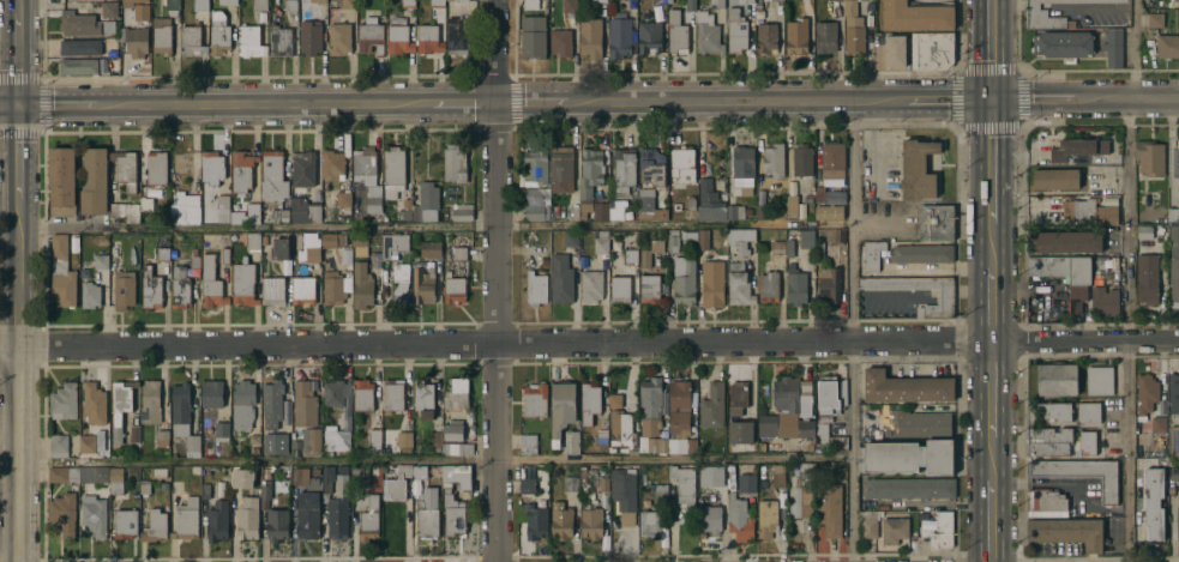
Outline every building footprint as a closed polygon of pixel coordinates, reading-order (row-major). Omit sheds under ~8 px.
[(160,6),(160,0),(178,0),(179,14),(174,14),(174,11),(166,12),(164,6),(160,6)] [(193,13),(193,0),(207,0),(207,13),(193,13)] [(251,12),(251,0),(266,0),(266,12),(251,12)] [(283,12),(283,0),(296,0),(296,12),(283,12)] [(341,10),(341,0),(360,0),(360,2),(355,2),(355,10),(341,10)] [(401,8),(401,0),(414,0),(414,8),(401,8)] [(429,8),(429,0),(443,0),(443,8),(429,8)] [(524,11),(524,0),(539,0),(539,11),(524,11)] [(564,14),(563,0),(577,0),(577,13),(564,14)] [(710,10),(710,0),(724,0),(724,8),(710,10)] [(739,4),(739,0),(754,0),(754,34),(747,34),(747,50),(741,50),(741,54),(728,54),(728,23),(727,23),(727,8),(738,8),(738,4),(739,4)] [(842,16),(842,0),(872,0),(872,2),(856,2),(856,18),(862,18),(862,28),(864,28),(864,54),(846,55),(846,16),(842,16)] [(883,32),(883,0),(908,0),(908,2),(907,2),(907,7),(955,7),(955,31),(954,31),(883,32)] [(1025,4),(1025,0),(1131,0),(1131,1),(1127,1),(1127,4),(1040,4),(1040,5),(1040,11),(1047,11),(1047,18),(1066,18),(1066,30),(1025,30),(1024,10),(1028,10),(1028,4),(1025,4)] [(116,19),(101,19),(101,4),(116,4),(116,19)] [(133,6),(148,6),(148,22),(133,22),(133,6)] [(60,10),(73,10),(73,16),(95,14),(95,22),(101,22),(101,35),(62,36),(62,31),(60,31),(59,29),(59,25),(60,23),(60,10)] [(697,12),(706,12),(706,10),(711,10),(711,16),(712,16),(712,26),(718,26),(718,46),(724,46),(724,54),(697,54),(697,12)] [(687,55),(678,55),(678,53),(675,53),(675,56),(670,56),(670,54),(669,54),(668,11),(679,11),(679,26),(687,26),(687,55)] [(229,52),(228,52),(228,55),(223,55),(223,56),(221,56),(221,58),(218,58),(218,59),(212,59),(212,58),(210,58),(210,44),(209,44),(209,37),(210,37),(210,12),(219,12),(224,18),(224,28),(229,28),(229,48),(229,52)] [(631,56),(621,56),(621,59),(620,59),(620,60),(609,60),(608,20),(613,20),(613,13),(625,13),(625,20),(630,20),(631,56)] [(837,53),(828,53),(828,55),(816,55),(816,24),(824,23),(824,13),(836,13),(836,23),(837,53)] [(1148,29),(1148,14),(1163,14),(1163,29),(1148,29)] [(522,28),(521,28),(521,24),(522,24),(522,18),(545,18),(546,56),(546,60),(535,60),(534,59),(528,59),(527,60),(524,60),(522,59),(522,28)] [(170,58),(166,58),(166,54),(152,54),(152,19),(169,19),(169,26),(170,26),(170,58)] [(447,26),(446,26),(446,19),(456,19),(456,20),(467,20),(467,55),(462,55),(462,58),(456,58),(456,55),(453,55),(453,59),(450,59),(450,55),(446,55),(447,26)] [(807,54),(787,55),(786,23),(798,23),(798,19),(807,19),(807,54)] [(602,61),(588,61),(588,56),(579,56),(579,23),(585,23),(585,20),(602,20),(602,61)] [(320,54),(315,53),(315,58),(305,58),(305,54),(299,54),(299,23),(319,23),(319,26),(320,26),(320,54)] [(648,58),(648,55),(638,55),(638,24),(661,24),(661,54),(655,54),(655,55),(654,58),(648,58)] [(329,25),(349,25),(350,53),(349,53),(349,56),(345,56),(329,58),(329,25)] [(777,55),(770,55),(770,54),(765,54),(764,56),(760,56),(759,54),(757,54),(757,25),(777,25),(777,55)] [(383,26),(381,58),(374,58),(375,46),(371,46),(369,49),(367,49),(367,54),(357,54),(357,26),(383,26)] [(437,26),(437,43),(444,43),(444,54),(431,54),(431,55),(423,55),(422,56),(420,56),(419,55),(416,55),(416,48),(416,46),(416,42),(416,26),(437,26)] [(199,48),(206,48),(206,58),(180,58),(180,28),(199,28),(199,48)] [(237,35),(237,32),(240,32),(240,30),(237,30),(237,28),(258,28),(258,47),(266,47),(266,58),(258,58),(249,58),(248,58),(248,59),(241,60),(241,58),(239,58),(239,56),(237,56),(237,54),(239,54),(239,49),(237,49),(237,46),(239,46),(240,46),(240,44),(237,44),(237,37),(240,37),(240,35),(237,35)] [(290,58),(269,58),(269,28),(278,28),(278,30),(290,30),(290,58)] [(401,54),(401,55),(386,55),(386,48),(387,48),(387,28),(407,28),(414,28),(414,54),(401,54)] [(146,55),(143,55),(143,60),(131,60),(131,59),(130,59),(130,55),(126,55),(125,30),(140,30),(139,29),(146,29),(146,55)] [(1102,52),(1102,44),(1107,44),(1107,30),(1123,30),(1123,68),(1107,68),(1107,52),(1102,52)] [(571,59),(564,59),(564,58),(558,58),(558,55),(551,55),(551,31),(571,31),(571,59)] [(1093,37),(1094,37),(1094,41),(1093,41),(1093,52),(1094,52),(1094,55),(1093,55),(1093,58),(1087,58),(1087,59),(1045,59),(1045,58),(1035,58),(1035,56),(1033,56),(1033,54),(1031,54),(1031,48),(1033,48),(1033,43),(1033,38),(1033,37),(1042,37),(1042,34),(1089,34),(1089,36),(1093,36),(1093,37)] [(912,35),(954,35),(954,64),(952,65),(954,66),(949,71),(948,70),(948,71),(912,71),(912,68),(912,35)] [(906,68),(885,68),(885,37),(906,37),(906,68)] [(1157,37),(1178,37),(1178,59),(1157,59),(1157,48),(1156,48),(1156,42),(1157,42),(1157,37)] [(100,41),(100,56),(59,56),(59,42),(100,41)] [(98,59),(106,59),(107,73),(98,73),(98,59)] [(96,60),(96,75),(58,75),(58,61),(59,61),(96,60)] [(1066,156),(1066,164),(1049,164),(1049,149),(1059,149),(1059,140),(1109,141),(1108,156),(1066,156)] [(903,143),(918,143),(918,145),(942,145),(942,156),(926,156),(926,177),(937,177),(937,200),(921,200),(921,203),(903,203),(903,192),(901,191),(901,185),(903,182),(903,143)] [(1165,177),(1147,177),(1147,174),(1139,174),(1139,161),(1136,161),(1135,143),(1155,143),(1155,146),(1163,145),(1165,177)] [(783,180),(772,180),(772,175),(764,175),(764,170),(762,170),(762,158),(764,158),(764,150),(771,150),(771,145),(783,145),(783,180)] [(844,145),(844,171),(843,171),(843,181),(843,188),(823,188),(823,181),(822,181),(822,171),(822,145),(844,145)] [(443,150),(446,150),(446,146),(457,146),(457,150),(465,150),(465,169),(465,185),(455,185),(455,183),(443,183),(443,150)] [(812,177),(811,177),(811,180),(805,180),(805,177),(793,177),(793,150),(798,150),(798,146),(807,146),(807,150),(812,149),(812,177)] [(673,151),(673,149),(679,149),(679,151),(680,151),(680,147),(685,147),(685,151),(686,151),(686,149),(692,149),(692,151),(693,151),(693,170),(694,170),(694,183),(678,183),(678,180),(675,180),(675,182),(670,182),(670,151),(673,151)] [(375,176),(363,176),(363,182),(357,183),(357,176),(353,176),(353,152),(361,152),(361,149),(373,149),(373,152),(375,153),(375,176)] [(404,185),(403,185),(403,191),(396,192),(396,200),(384,200),(383,152),(389,152),(389,149),(398,149),(398,152),(404,152),(404,185)] [(572,194),(551,194),(551,149),(572,149),(572,194)] [(754,180),(753,180),(753,188),(752,188),(752,197),(733,197),(733,179),(732,179),(733,149),(745,149),(745,150),(753,150),(754,180)] [(48,150),(73,150),(73,203),(74,203),(74,218),(50,218),(50,188),(48,188),(48,150)] [(106,216),(80,216),(80,192),(84,192),(84,150),(106,150),(106,216)] [(524,165),(523,153),(533,153),(533,150),(546,150),(547,187),(537,187),(537,182),(525,183),(524,165)] [(664,188),(661,188),(661,191),(655,191),(655,188),(652,188),(652,185),(640,185),(640,171),(639,171),(639,151),(651,151),(651,150),(654,150),(658,155),(662,155),(664,158),(666,163),(664,164),(664,188)] [(288,199),(283,199),(283,201),(261,201),(261,183),(261,153),(273,153),(273,151),(279,151),(279,153),(282,153),(282,183),(288,183),(288,195),(288,199)] [(581,179),(581,151),(589,151),(589,153),(594,153),(594,152),(602,152),(602,165),(603,165),(603,183),(598,183),(598,187),(591,187),(591,205),(608,205),(608,220),(592,220),(592,214),(581,214),(581,179)] [(634,187),(627,187),(627,198),(614,198),(614,188),(614,151),(627,151),(627,155),(634,155),(634,187)] [(344,175),(332,175),(332,181),(323,181),(321,152),(332,152),(332,155),(343,155),(344,175)] [(166,186),(148,186),(146,153),(166,153),(166,186)] [(200,158),(200,153),(217,153),(217,158),(223,158),(223,168),(224,180),(218,180),(218,187),(207,187),(207,183),(204,183),(203,183),(201,182),(200,158)] [(246,191),(246,194),(245,194),(243,199),(235,199),(235,195),(231,195),(231,168),(230,168),(230,153),(246,153),(246,158),(259,158),(259,163),(253,163),(253,170),(251,170),(251,191),(247,191),(246,191)] [(291,161),(291,159),(291,155),(301,155),(305,155),(305,153),(313,153),(313,157),(315,157),(315,161),(314,161),(314,188),(291,188),(291,173),(291,169),(291,161)] [(136,195),(125,195),(125,183),(115,183),(115,162),(110,162),(110,155),(134,155),(136,195)] [(1078,170),(1078,189),(1034,191),(1034,171),(1078,170)] [(698,220),(698,210),(699,210),(699,180),(711,180),(711,193),(717,193),(717,204),(723,204),(723,210),(726,210),(726,220),(698,220)] [(419,206),(419,182),(433,182),(433,187),(438,187),(438,222),(410,222),(411,206),(419,206)] [(380,214),(367,214),(366,199),(368,199),(367,186),(380,186),(380,214)] [(814,188),(824,188),(824,203),(814,203),(814,188)] [(637,220),(637,210),(638,210),(638,198),(638,191),(652,191),(652,198),(654,198),(654,210),(667,210),(667,220),(637,220)] [(198,210),(199,210),(199,224),(170,224),(170,206),(172,206),(172,203),(170,203),(170,198),(172,198),(172,197),(175,197),(175,193),(184,193),(184,198),(198,198),(198,210)] [(350,209),(336,209),(336,194),(350,194),(350,209)] [(1059,222),(1058,210),(1042,211),(1041,196),(1027,197),(1027,223),(1059,222)] [(228,223),(216,223),(216,198),(228,198),(228,223)] [(694,212),(686,212),(686,201),(687,201),(687,198),(693,198),(693,200),(694,200),(694,212)] [(795,217),(787,217),(787,198),(795,198),(795,213),(795,217)] [(309,224),(291,225),(291,199),(302,199),(302,200),(305,200),(305,203),(306,203),(306,205),(320,205),(320,222),(309,222),(309,223),(309,224)] [(396,219),(396,211),(402,211),(402,199),(410,199),(410,220),(396,219)] [(1069,222),(1069,218),(1064,218),(1064,209),(1069,209),(1069,203),(1085,201),(1085,200),(1095,199),(1095,220),(1069,222)] [(151,200),(152,212),(140,213),(140,200),(151,200)] [(626,203),(626,207),(624,207),(624,220),(610,220),(609,203),(626,203)] [(230,214),(243,213),(243,218),(246,218),(246,205),(259,205),(259,219),(258,219),(258,222),(259,222),(259,225),(230,225),(230,224),(230,214)] [(543,205),(543,220),(524,220),(524,205),(543,205)] [(829,205),(832,205),(832,206),(843,206),(843,219),(814,219),(814,206),(829,206),(829,205)] [(138,206),(138,224),(124,224),(124,219),(110,219),(110,206),(138,206)] [(471,206),(471,222),(451,222),(451,211),(455,211),(455,206),(471,206)] [(744,219),(727,220),(726,206),(736,206),(744,206),(744,219)] [(954,206),(954,241),(919,241),(919,206),(954,206)] [(765,207),(766,219),(757,219),(757,207),(765,207)] [(1118,225),(1103,225),(1102,207),(1118,207),(1118,225)] [(578,220),(569,222),(569,209),(578,209),(578,210),(578,220)] [(1168,210),(1178,210),(1178,223),(1168,223),(1168,210)] [(271,211),(288,211),(288,224),(271,224),(271,223),(271,211)] [(756,238),(746,240),(746,248),(748,247),(750,253),(735,253),(735,243),(728,243),(728,228),(754,226),(754,229),(756,238)] [(1169,226),(1178,226),(1178,243),(1169,243),(1169,226)] [(1153,228),(1153,229),(1151,229),(1151,240),(1137,240),(1137,228),(1153,228)] [(799,229),(813,229),(814,247),(800,247),(799,229)] [(835,229),(844,229),(844,240),(835,241),(835,229)] [(564,244),(564,230),(577,230),(578,244),(564,244)] [(608,252),(594,252),(594,236),(598,236),(598,230),(608,230),(608,252)] [(667,230),(678,230),(678,237),(678,252),(678,253),(667,253),(667,230)] [(708,230),(708,248),(698,248),(698,230),(708,230)] [(1102,230),(1102,250),(1028,250),(1028,230),(1102,230)] [(354,255),(354,244),(351,244),(351,232),(357,232),(357,231),(367,231),(367,254),(354,255)] [(260,247),(247,247),(247,232),(259,232),(260,247)] [(319,260),(306,260),(306,259),(297,259),(297,248),(302,248),(302,232),(317,232),(317,237),(319,237),(319,260)] [(321,246),(321,232),(339,232),(339,234),(344,234),(345,241),(339,241),(339,244),(338,244),(338,246),(336,246),(321,246)] [(381,235),(381,232),(408,232),(409,249),(397,249),(397,259),(390,259),(390,258),(387,258),(387,260),(384,260),(384,258),(381,258),(381,235)] [(649,244),(639,244),(639,232),(649,232),(649,244)] [(685,241),(685,232),(696,232),(696,241),(685,241)] [(67,266),(67,268),(66,268),(66,270),(73,270),(73,267),(74,267),(76,304),(74,304),(73,307),(68,307),(67,304),(56,304),(55,294),(52,294),(50,274),(53,274),(52,234),(67,234),(67,266)] [(288,256),(273,258),(273,237),(288,237),(288,256)] [(772,253),(771,240),(784,238),(784,252),(772,253)] [(420,255),(420,240),(440,240),(440,255),(420,255)] [(650,268),(639,268),(639,246),(650,247),(650,240),(663,240),(663,253),(650,253),(650,268)] [(823,258),(814,258),(814,242),(823,242),(823,258)] [(864,243),(886,243),(886,252),(878,252),(878,273),(867,273),(867,274),(864,274),(864,243)] [(1169,244),(1178,244),(1178,302),(1172,303),(1171,282),(1169,244)] [(156,259),(157,246),(169,246),(169,259),(156,259)] [(453,259),(453,246),(467,246),(467,259),(453,259)] [(341,248),(350,247),(350,261),(341,261),(341,248)] [(889,264),(889,255),(892,255),(892,247),(952,247),(952,264),(889,264)] [(637,250),(637,264),(624,264),(624,250),(637,250)] [(380,266),(372,266),(372,252),(380,252),(380,266)] [(573,298),(572,300),(572,301),(552,302),(552,252),(567,252),(567,267),(572,267),(573,298)] [(108,267),(94,267),(94,253),(108,253),(108,267)] [(203,253),(213,253),(213,279),(222,279),(222,295),(229,295),(229,302),(212,302),(212,306),(203,306),(203,253)] [(199,266),(191,266),(191,254),(199,254),(199,266)] [(1157,306),(1136,306),(1136,255),(1157,255),(1157,306)] [(1064,284),(1064,276),(1028,276),(1027,256),(1089,256),(1090,285),(1069,286),(1069,284),(1064,284)] [(1115,257),(1097,258),(1099,277),(1116,276),(1115,257)] [(694,259),(694,301),(693,301),(693,304),(687,304),(687,303),(684,303),(684,301),(674,301),(673,259),(694,259)] [(371,277),(373,277),(373,303),(366,303),(366,307),(353,307),(354,260),(366,260),(366,272),(369,272),(371,274),(371,277)] [(724,306),(702,306),(702,260),(723,260),(724,306)] [(392,280),(392,261),(401,261),(401,262),(409,262),(409,280),(408,285),(407,289),(402,294),(398,297),(392,290),(393,289),(397,285),(398,283),(398,280),(392,280)] [(748,294),(756,294),(756,302),(729,302),(728,261),(744,261),(744,270),(746,270),(746,274),(748,274),(748,294)] [(795,270),(787,270),(787,261),(794,261),(795,270)] [(80,272),(79,272),(79,262),(88,262),(88,267),(89,267),(89,276),(80,276),(80,272)] [(233,302),(233,262),(254,262),(254,280),(253,280),(253,298),(260,298),(260,303),(242,303),(242,302),(233,302)] [(162,306),(143,306),(142,264),(151,264),(151,274),(161,274),(162,306)] [(191,278),(190,302),(185,302),(185,307),(180,307),(180,306),(179,306),(179,307),(175,307),(175,306),(172,306),(173,264),(185,265),(185,277),(191,278)] [(414,266),(422,266),(422,272),(428,272),(428,270),(434,270),(434,301),(422,302),(414,302),(414,266)] [(840,300),(830,300),(830,295),(819,295),(818,266),(840,266),(840,300)] [(134,303),(126,303),(126,308),(114,308),(114,290),(113,290),(113,285),(114,285),(114,276),(115,276),(114,268),(119,268),(119,271),(134,270),(134,303)] [(465,300),(458,300),(458,303),(453,303),(453,302),(444,302),(444,292),(443,292),(443,285),(444,285),(444,277),(445,277),(445,268),(451,268),(451,277),(464,277),(464,276),(465,276),(467,277),(468,279),(467,282),(465,283),(465,300)] [(547,301),(539,301),(539,304),(530,304),(530,301),(528,301),(528,290),(530,290),(530,283),(528,283),(528,268),(534,268),(534,274),(547,274),(547,301)] [(323,276),(324,276),(324,270),(337,270),(337,273),(338,273),(338,276),(350,276),(350,290),(345,290),(347,296),(342,296),(342,298),(333,298),(333,303),(324,303),(323,276)] [(602,295),(602,297),(597,297),(597,301),(595,301),(595,302),(591,302),(591,301),(584,301),(584,302),(581,302),(581,270),(602,270),(602,295)] [(777,300),(766,300),(759,298),(759,273),(765,273),(765,270),(778,270),(777,300)] [(806,301),(801,301),(801,304),(794,304),(794,301),(787,301),(787,271),(806,271),(806,301)] [(660,301),(656,301),(656,302),(650,302),(650,301),(640,301),(639,273),(660,273),(660,301)] [(284,302),(263,302),(261,276),(284,276),(284,302)] [(308,306),(301,306),(301,303),(291,303),(291,276),(314,276),(314,297),(315,300),(313,302),(311,303),(308,301),(308,306)] [(630,277),(630,303),(609,303),(610,277),(630,277)] [(859,289),(859,278),(952,278),(952,318),(915,318),(915,308),(922,307),(922,306),(937,306),(937,297),(939,297),(939,289),(859,289)] [(82,280),(91,280),(91,282),(95,282),(95,284),(100,284),(100,303),(95,303),(95,307),(82,307),(82,280)] [(1093,314),(1093,284),(1106,285),(1106,290),(1108,290),(1108,288),(1120,288),(1119,314),(1093,314)] [(1088,300),(1082,300),(1082,312),(1070,312),(1069,286),(1087,286),(1088,300)] [(1076,363),(1077,393),(1037,393),(1037,363),(1076,363)] [(1087,365),(1112,365),(1113,392),(1087,393),(1087,365)] [(865,400),(864,367),(884,367),(885,376),(954,376),(954,399),(865,400)] [(1178,373),(1178,412),(1171,412),(1169,371),(1178,371),(1178,373)] [(1137,383),(1136,383),(1136,381),(1137,381),(1137,373),(1151,373),(1151,376),(1154,376),(1154,380),(1159,380),(1159,400),(1153,400),(1153,410),(1145,410),(1145,415),(1137,415),(1137,404),(1139,404),(1139,399),(1137,399),(1137,383)] [(772,379),(781,379),(781,374),(790,374),(790,376),(799,376),(799,379),(811,379),(811,393),(799,393),(799,411),(796,411),(796,436),(778,436),(778,411),(781,411),(781,407),(777,407),(775,406),(774,405),(772,403),(772,379)] [(639,380),(650,380),(650,375),(661,375),(662,406),(660,406),(660,418),(661,418),(661,428),(658,428),(658,434),(650,434),(650,435),(640,436),(640,416),(644,416),(644,413),(640,413),(639,380)] [(846,404),(840,404),(840,412),(819,412),(819,406),(817,406),(817,380),(822,379),(822,375),(836,375),(836,380),(846,377),(846,404)] [(233,397),(234,397),(234,381),(239,381),(239,377),(249,377),(249,381),(254,381),(255,403),(252,403),(252,406),(259,406),(259,427),(233,428),(233,397)] [(264,409),(263,409),(263,382),(271,382),(271,377),(281,377),(281,382),(283,382),(283,392),(281,392),(282,419),(277,419),(277,428),(264,428),(264,409)] [(354,409),(354,392),(353,392),(353,377),(368,377),(368,381),(373,381),(373,387),(372,387),(372,409),(354,409)] [(383,409),(384,377),(403,379),(403,409),(383,409)] [(467,405),(458,405),(458,407),(444,407),(444,387),(449,387),(449,377),(468,377),(468,399),(468,401),(467,403),(467,405)] [(160,422),(140,422),(140,406),(142,406),(142,382),(144,382),(144,380),(149,380),(149,379),(160,379),(160,422)] [(201,379),(222,379),(223,392),(224,392),(224,397),(223,397),(223,405),(201,405),(201,379)] [(317,394),(317,424),(294,424),(294,415),(293,415),(293,410),(294,410),(294,403),(293,403),(293,393),(294,393),(294,379),(309,379),(309,388),(312,388),(312,394),(317,394)] [(350,383),(350,429),(349,429),(350,449),(323,449),(323,429),(325,429),(325,424),(335,424),(335,429),(343,429),(343,405),(324,405),(323,381),(336,381),(336,379),(343,379),(343,383),(350,383)] [(433,409),(433,418),(420,418),(420,409),(415,409),(415,379),(426,379),(426,382),(433,382),(433,409)] [(669,379),(690,380),(690,391),(696,391),(696,405),(690,405),(690,411),(690,417),(690,434),(686,434),(686,436),(680,436),(680,435),(675,435),(675,431),(669,431),(669,379)] [(723,425),(700,425),(700,405),(699,405),(699,398),(709,398),(709,379),(723,379),(723,425)] [(77,417),(52,417),(52,411),(49,411),(49,391),(56,391),(56,386),(62,386),(62,380),(77,380),(77,417)] [(106,423),(86,423),(86,412),(84,412),(84,380),(96,380),(96,387),(101,387),(101,389),(106,389),(106,423)] [(112,381),(139,380),(139,385),(132,385),(132,410),(121,410),(121,431),(124,431),(124,435),(121,435),(121,442),(113,442),(112,381)] [(522,416),(522,409),(521,409),(521,406),(522,406),(522,403),(521,403),(521,399),(523,399),(523,387),(519,387),(519,385),(529,385),(529,382),(539,382),(539,380),(545,380),(545,382),(546,382),(547,416),(522,416)] [(552,381),(559,381),(559,380),(569,380),(569,382),(576,381),(576,421),(566,421),(566,424),(560,428),(560,437),(560,447),(553,447),(552,381)] [(729,405),(729,383),(733,383),(733,380),(747,380),(747,405),(729,405)] [(190,383),(190,406),(192,405),(192,410),(190,410),(190,422),(188,422),(188,434),(199,434),(199,455),(186,455),(185,435),(173,435),(173,422),(172,422),(172,383),(181,383),(181,381),(188,381),(188,383),(190,383)] [(600,412),(591,411),(591,424),(581,424),(582,382),(590,382),(590,386),(608,386),(608,403),(600,403),(600,412)] [(1070,401),(1070,407),(1072,407),(1072,410),(1070,410),(1070,419),(1057,419),(1057,421),(1052,421),(1052,419),(1037,419),(1037,401),(1070,401)] [(1100,401),(1100,421),(1077,421),(1077,406),(1072,406),(1072,401),(1100,401)] [(800,404),(812,404),(812,412),(800,413),(800,404)] [(884,423),(888,423),(888,407),(909,407),(909,411),(950,411),(950,437),(952,437),(952,440),(884,440),(884,423)] [(609,445),(610,445),(610,409),(621,409),(621,412),(631,412),(632,447),(627,447),(627,451),(609,451),(609,445)] [(598,427),(601,412),(607,413),(606,428),(598,427)] [(777,434),(766,434),(766,435),(758,435),(758,413),(777,413),(777,434)] [(1166,415),(1166,430),(1151,431),(1151,415),(1166,415)] [(814,436),(810,436),(810,439),(805,439),(805,436),(798,436),(798,418),(814,417),(814,436)] [(443,439),(444,423),(449,423),(449,418),(462,418),(462,423),(463,423),(463,439),(443,439)] [(229,421),(229,435),(228,435),(228,440),(216,439),(216,435),(215,435),(215,421),(229,421)] [(847,435),(847,449),(820,449),(820,433),(816,433),(816,422),(828,422),(828,433),(826,433),(826,437),(828,437),(828,435),(847,435)] [(139,441),(128,441),(128,423),(139,423),(139,441)] [(756,436),(738,437),(738,424),(754,423),(756,436)] [(1168,424),(1178,424),(1178,454),(1168,454),(1168,424)] [(302,427),(320,427),(320,454),(306,454),(306,449),(302,449),(302,427)] [(1053,430),(1059,430),(1059,427),(1072,427),(1072,441),(1069,441),(1069,454),(1055,454),(1055,457),(1053,457),(1053,454),(1051,454),(1051,455),(1048,455),(1048,454),(1028,454),(1028,453),(1025,453),(1025,442),(1028,442),(1028,427),(1053,427),(1053,430)] [(380,452),(368,452),(368,451),(367,451),(367,448),(368,448),(368,440),(367,440),(367,436),(368,436),(368,428),(381,428),(380,452)] [(607,443),(595,443),(596,430),(596,428),(607,428),(607,430),(608,430),(607,443)] [(168,429),(168,445),(156,445),(156,437),(155,437),(155,429),(168,429)] [(565,429),(579,429),(579,452),(560,452),(561,449),(564,447),(565,445),(565,429)] [(1079,430),(1095,430),(1095,455),(1087,455),(1087,451),(1079,451),(1079,430)] [(411,431),(411,445),(397,445),(397,431),(410,431),(411,431)] [(440,445),(432,445),(432,431),(441,431),(440,445)] [(67,455),(49,455),(49,433),(67,433),(67,455)] [(239,451),(230,451),(230,433),(239,433),(239,451)] [(248,442),(248,433),(259,433),(259,442),(248,442)] [(536,453),(519,453),(519,433),(536,433),(536,453)] [(79,451),(79,434),(95,434),(95,451),(79,451)] [(261,454),(286,455),(286,434),(261,434),(261,454)] [(668,452),(646,451),(648,436),(668,436),(668,452)] [(697,437),(696,452),(668,452),(668,436),(697,437)] [(952,440),(952,473),(926,473),(926,464),(918,464),(918,471),(859,471),(859,445),(865,445),(865,441),(884,441),(884,440),(952,440)] [(765,449),(757,449),(758,441),(765,441),(765,449)] [(443,453),(443,442),(473,442),(473,454),(443,453)] [(1100,503),(1100,476),(1029,476),(1028,473),(1028,459),(1117,459),(1117,503),(1100,503)] [(411,478),(410,478),(410,475),(402,475),(402,479),(404,479),(404,498),(383,498),(383,477),(397,478),(397,463),(411,463),(411,465),(426,465),(426,478),(411,478)] [(470,488),(459,488),(459,482),(457,482),(457,479),(451,481),(451,491),(452,491),(452,498),(455,498),(457,498),(458,500),(463,500),(464,502),(465,504),(465,509),(467,509),(467,520),(464,520),(465,532),(458,532),(458,534),(445,536),(444,506),(443,488),(443,481),(443,464),(470,463),(470,465),(470,488)] [(789,516),(789,485),(790,485),(790,475),(793,475),(793,467),(799,467),(799,463),(812,463),(813,483),(814,483),(814,516),(789,516)] [(693,501),(678,501),(678,477),(669,477),(669,464),(676,464),(676,467),(693,466),(693,501)] [(723,464),(723,484),(699,484),(699,465),(723,464)] [(79,479),(67,479),(67,481),(48,481),(48,466),(79,465),(79,479)] [(79,481),(79,465),(108,465),(108,481),(79,481)] [(519,478),(532,478),(532,465),(519,465),(519,478)] [(1169,465),(1178,465),(1178,479),(1169,479),(1169,465)] [(319,490),(319,537),(297,537),(297,490),(308,490),(308,483),(291,483),(291,466),(308,466),(308,478),(311,478),(311,476),(314,476),(314,478),(318,478),(318,483),(321,483),(321,490),(319,490)] [(311,466),(319,466),(319,475),(311,475),(311,466)] [(321,478),(321,466),(333,466),(333,478),(331,478),(331,491),(327,491),(327,496),(336,496),(336,488),(333,488),(333,483),(336,483),(336,472),(338,472),(337,466),(348,466),(347,533),(327,533),(327,503),(326,503),(326,501),(321,501),(321,490),(321,483),(321,478)] [(367,485),(351,485),(351,466),(367,466),(367,485)] [(772,484),(772,472),(774,472),(774,466),(786,466),(786,484),(772,484)] [(109,467),(122,467),(122,492),(109,492),(109,467)] [(152,476),(152,467),(166,467),(166,476),(152,476)] [(230,467),(245,467),(245,483),(230,483),(230,467)] [(261,478),(263,467),(270,467),(270,478),(261,478)] [(596,478),(588,478),(588,469),(596,469),(596,478)] [(610,469),(625,469),(632,469),(632,470),(638,470),(638,476),(632,476),(632,482),(638,482),(638,494),(637,494),(637,509),(628,509),(628,490),(624,490),(624,492),(620,492),(620,491),(612,491),(610,469)] [(756,491),(738,491),(738,472),(756,472),(756,491)] [(578,475),(578,489),(564,490),(564,476),(578,475)] [(608,489),(598,489),(598,476),(602,476),(608,476),(608,489)] [(519,492),(519,477),(535,477),(535,492),(519,492)] [(865,496),(865,477),(954,477),(954,496),(865,496)] [(140,478),(150,478),(150,491),(140,491),(140,478)] [(270,497),(267,497),(267,504),(261,504),(261,483),(261,479),(270,479),(270,497)] [(210,483),(210,497),(201,497),(200,483),(210,483)] [(668,483),(667,504),(660,504),(660,495),(654,495),(654,483),(668,483)] [(841,537),(824,537),(824,522),(817,522),(817,483),(841,483),(841,537)] [(416,508),(416,502),(417,500),(420,498),(422,498),(422,485),(437,485),(437,508),(439,508),(439,534),(437,534),(437,537),(432,537),(432,539),(425,539),(425,537),(420,538),(420,536),(417,536),(417,508),(416,508)] [(1048,487),(1048,490),(1058,490),(1058,492),(1064,492),(1064,497),(1066,497),(1066,502),(1067,502),(1067,503),(1066,503),(1066,509),(1033,509),(1033,489),(1034,487),(1048,487)] [(728,490),(734,490),(734,496),(739,496),(739,498),(746,498),(746,510),(748,510),(748,514),(747,514),(747,516),(754,516),(754,520),(753,520),(753,537),(746,537),(746,540),(734,540),(734,530),(728,531),(728,490)] [(74,537),(61,537),(61,524),(49,524),(49,519),(47,519),(48,498),(54,498),(54,496),(62,496),(62,491),(76,491),(74,537)] [(1151,491),(1151,503),(1139,503),(1138,491),(1151,491)] [(80,524),(80,501),(83,501),(83,492),(104,492),(104,497),(106,497),(106,538),(94,538),(94,526),(92,524),(80,524)] [(378,537),(357,537),(357,527),(360,527),(360,510),(368,510),(368,508),(366,508),(366,506),(368,506),(368,504),(366,504),(366,500),(368,500),(368,492),(378,492),(378,537)] [(175,537),(175,508),(176,508),(176,503),(186,503),(186,495),(198,495),(198,532),(199,537),(175,537)] [(258,537),(240,537),(240,533),(236,533),(236,503),(241,503),(242,495),(259,495),(258,537)] [(228,537),(217,537),(216,542),(207,540),(207,537),(206,537),(206,507),(213,507),(213,497),(228,498),(228,537)] [(771,536),(758,536),(758,524),(758,500),(777,498),(777,524),(775,524),(775,527),(771,530),(771,536)] [(552,500),(563,500),(563,508),(566,508),(566,506),(572,506),(572,536),(569,536),(569,539),(557,539),(557,536),(552,536),(552,500)] [(547,536),(537,536),(537,539),(525,539),(525,501),(534,501),(534,507),(548,507),(547,536)] [(608,534),(602,534),(602,536),(598,536),(598,538),(590,538),(590,536),(581,536),(581,508),(581,502),(588,502),(588,508),(594,508),(594,507),(608,507),(608,534)] [(722,528),(718,530),(718,532),(711,533),(711,530),(699,530),(699,506),(721,504),(722,528)] [(167,537),(160,537),(160,538),(155,538),(155,540),(140,539),(140,531),(145,531),(145,526),(148,526),(149,507),(160,507),(160,512),(167,512),(167,537)] [(288,537),(277,537),(277,542),(269,542),(269,537),(266,537),(267,507),(271,507),(271,508),(288,508),(288,537)] [(137,508),(137,533),(134,533),(134,534),(132,534),(132,537),(114,537),(114,508),(137,508)] [(1162,509),(1162,537),(1139,537),(1139,509),(1162,509)] [(658,510),(660,533),(640,533),(640,510),(658,510)] [(879,519),(877,519),(877,537),(861,537),(861,519),(859,519),(859,510),(879,510),(879,519)] [(928,546),(928,536),(920,536),(920,528),(933,527),(933,532),(944,532),(944,530),(936,530),(936,512),(952,512),(952,544),(950,546),(928,546)] [(908,516),(908,537),(897,537),(897,543),(882,543),(882,516),(908,516)] [(1101,518),(1101,538),(1108,538),(1108,544),(1101,544),(1101,551),(1087,551),(1087,550),(1084,550),(1084,544),(1083,544),(1083,540),(1034,540),(1034,539),(1028,539),(1028,537),(1025,537),(1025,518),(1028,518),(1101,518)]
